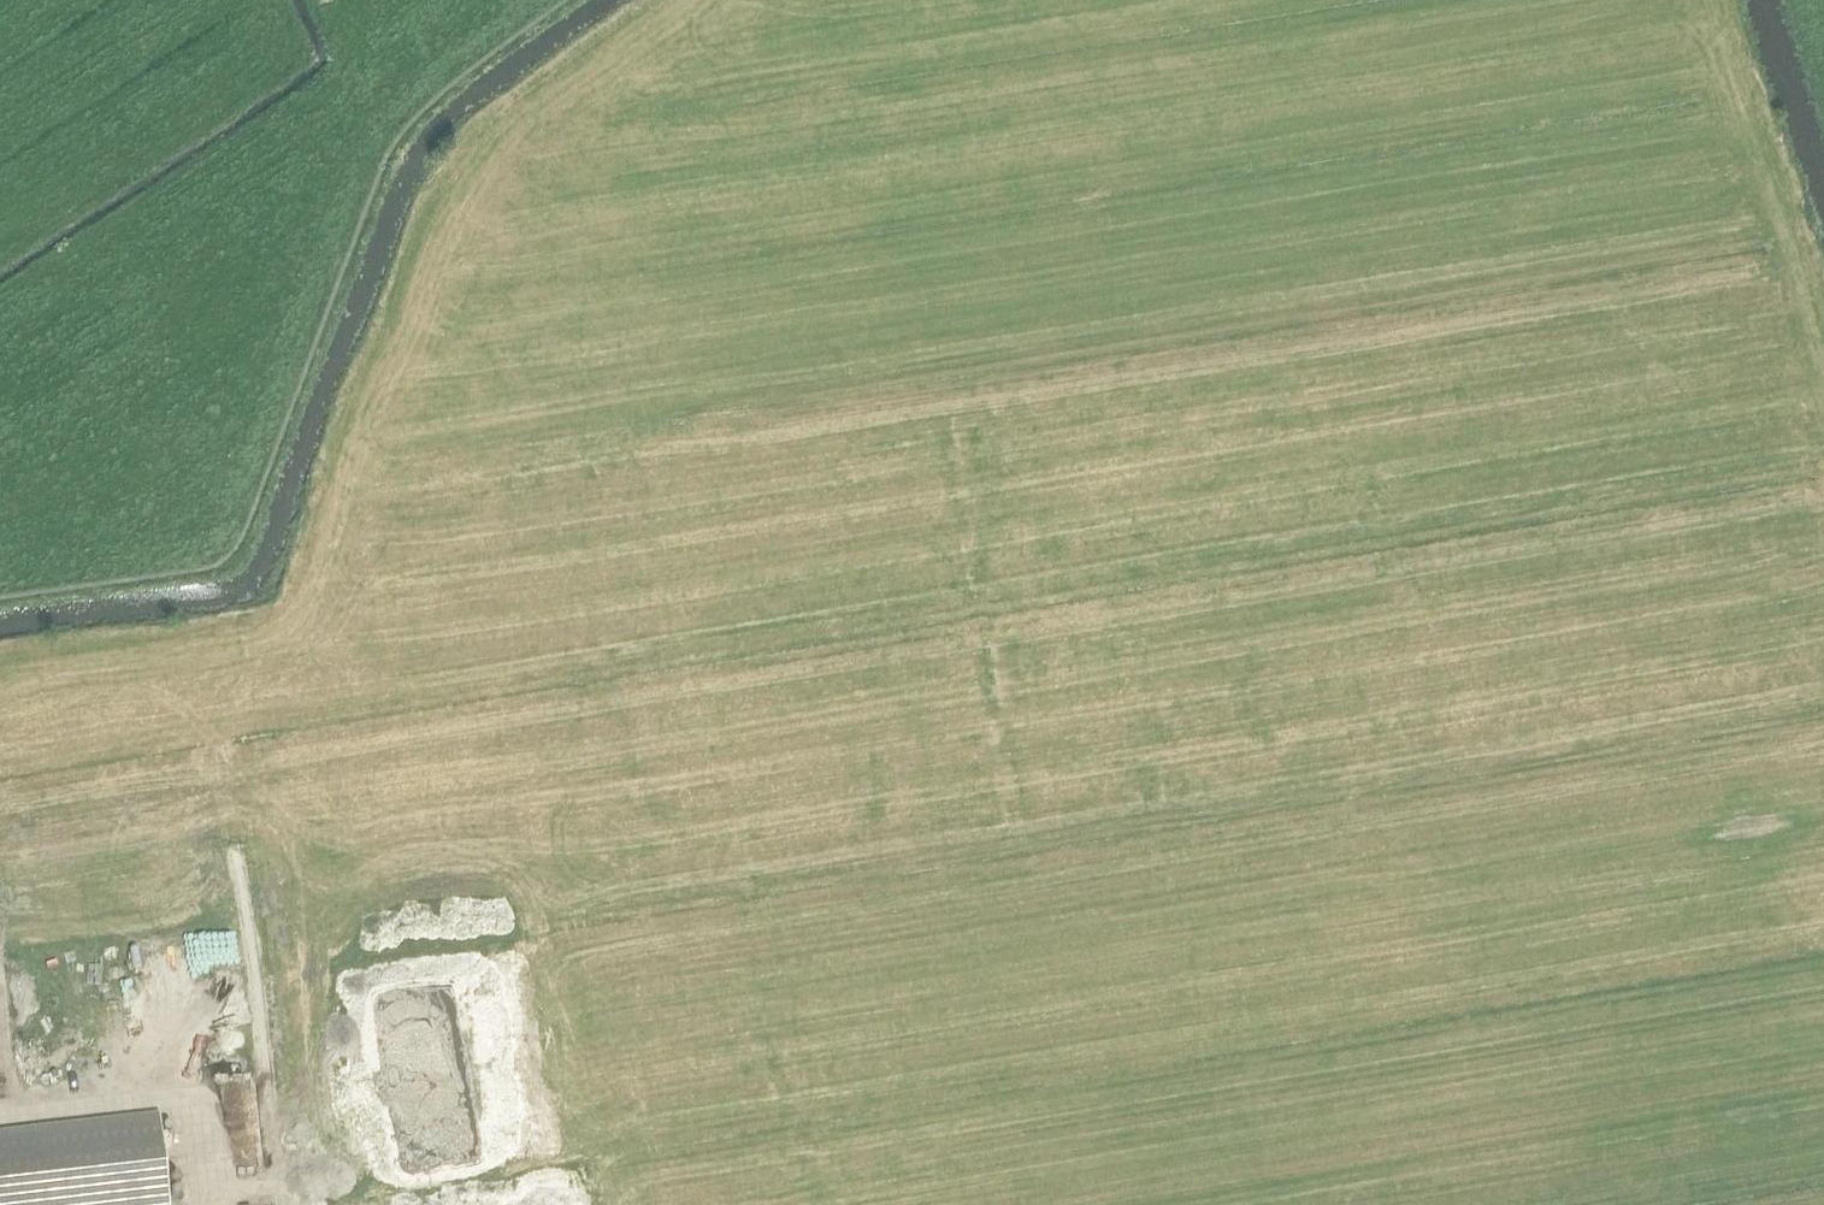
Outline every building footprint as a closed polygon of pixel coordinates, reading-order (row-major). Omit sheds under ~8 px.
[(161,1126),(0,1143),(0,1204),(170,1204),(161,1126)]
